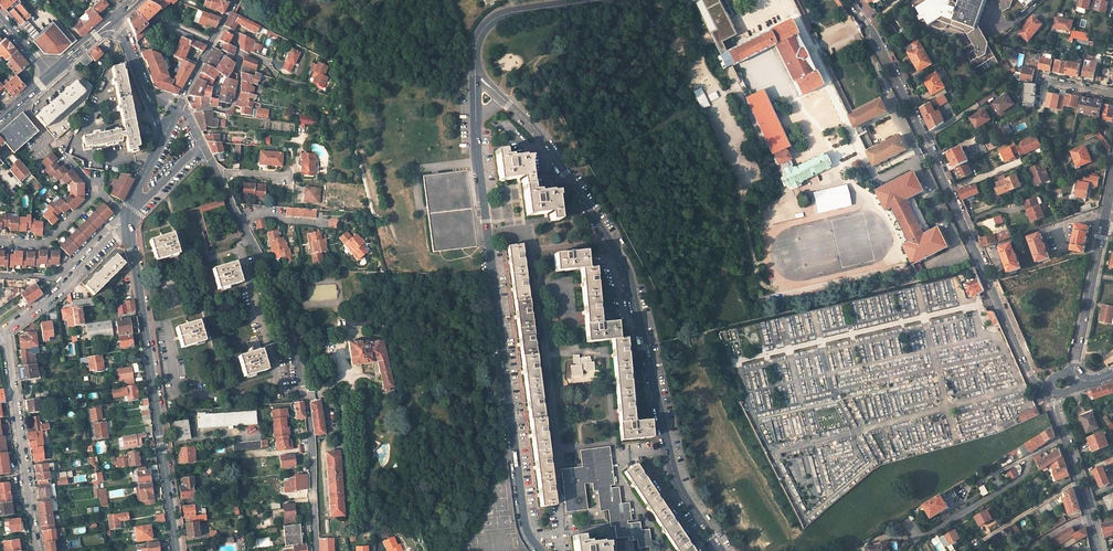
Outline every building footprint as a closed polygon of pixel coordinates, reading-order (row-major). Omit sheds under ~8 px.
[(20,0),(0,0),(0,3),(20,26),(27,20),(32,15),(20,0)] [(92,8),(97,13),(107,4),(104,0),(101,0),(92,8)] [(160,9),(161,10),(171,2),(173,5),(179,0),(149,0),(148,1),(158,7),(160,9)] [(220,1),(218,0),(207,0),(204,8),(217,11),(220,1)] [(239,7),(245,11),(251,0),(246,0),(245,3),(242,1),(239,7)] [(720,54),(724,52),(720,42),(734,35),(717,0),(688,0),(715,57),(712,58),(718,71),(726,67),(720,54)] [(810,34),(813,32),(798,0),(793,0),(810,34)] [(919,1),(915,3),(913,9),(920,21),(922,21),(923,23),(926,21),(927,23),(929,26),(931,25),(932,27),(937,29),(938,29),(940,30),(942,30),(944,29),(945,28),(947,27),(948,26),(948,25),(948,20),(954,21),(952,26),(969,36),(976,31),(978,26),(979,21),(979,20),(971,17),(974,13),(979,14),(987,0),(918,0),(919,1)] [(999,0),(1000,4),(1000,6),(1001,10),(1003,12),(1010,8),(1013,0),(999,0)] [(1077,7),(1089,10),(1091,0),(1079,0),(1077,7)] [(1097,0),(1095,11),(1105,13),(1108,3),(1097,0)] [(48,1),(45,4),(50,9),(53,6),(48,1)] [(135,12),(144,22),(150,17),(151,18),(155,15),(154,14),(160,9),(158,7),(148,1),(145,4),(135,12)] [(230,3),(223,1),(220,1),(217,11),(224,13),(230,3)] [(96,23),(101,18),(97,13),(92,8),(91,7),(79,18),(89,29),(96,23)] [(146,26),(144,22),(135,12),(130,17),(127,19),(135,37),(146,26)] [(199,24),(206,27),(207,25),(210,15),(204,12),(199,24)] [(229,20),(225,27),(232,30),(235,24),(237,25),(252,32),(256,34),(258,29),(259,27),(235,15),(233,13),(229,20)] [(221,19),(210,15),(207,25),(216,29),(219,24),(221,19)] [(48,27),(54,22),(50,18),(44,23),(48,27)] [(89,29),(79,18),(71,25),(73,28),(75,27),(82,35),(89,29)] [(1042,24),(1034,18),(1030,24),(1028,23),(1019,34),(1028,41),(1042,24)] [(40,34),(27,20),(20,26),(32,40),(40,34)] [(194,36),(159,20),(155,27),(182,38),(182,37),(192,41),(193,40),(194,36)] [(1055,20),(1054,29),(1070,32),(1070,31),(1073,21),(1065,20),(1064,21),(1055,20)] [(724,52),(720,54),(726,67),(726,68),(770,47),(773,45),(799,96),(800,98),(822,88),(813,72),(795,35),(789,21),(724,52)] [(72,44),(54,22),(48,27),(40,34),(32,40),(44,53),(60,54),(69,46),(72,44)] [(146,26),(135,37),(137,42),(150,29),(146,26)] [(969,36),(974,44),(977,42),(977,43),(986,45),(989,44),(979,26),(978,26),(976,31),(969,36)] [(258,29),(272,36),(273,33),(259,27),(258,29)] [(1073,38),(1078,39),(1088,41),(1089,35),(1070,31),(1070,32),(1068,37),(1070,38),(1073,38)] [(230,40),(232,37),(225,33),(220,42),(226,46),(222,52),(226,54),(227,54),(233,57),(234,55),(236,50),(227,46),(230,40)] [(248,51),(252,41),(248,38),(240,35),(240,42),(240,51),(247,53),(248,51)] [(182,38),(173,58),(183,62),(189,47),(192,41),(182,37),(182,38)] [(7,58),(16,50),(11,44),(6,38),(3,41),(0,43),(0,55),(0,56),(2,54),(6,59),(7,58)] [(206,47),(193,40),(192,41),(189,47),(193,49),(202,53),(204,50),(206,47)] [(248,51),(254,53),(257,46),(254,44),(255,43),(252,41),(248,51)] [(919,42),(913,45),(915,49),(908,53),(912,60),(919,72),(932,65),(919,42)] [(989,46),(986,45),(977,43),(977,42),(974,44),(965,49),(965,50),(979,75),(999,64),(989,46)] [(912,44),(903,48),(910,61),(912,60),(908,53),(915,49),(913,45),(912,44)] [(773,45),(770,47),(795,98),(799,96),(773,45)] [(88,54),(96,63),(104,57),(96,47),(95,48),(88,54)] [(183,62),(195,66),(196,64),(186,60),(190,50),(192,51),(193,49),(189,47),(183,62)] [(222,52),(215,48),(212,51),(221,56),(223,58),(226,54),(222,52)] [(9,61),(6,63),(14,73),(15,74),(28,63),(22,56),(16,50),(7,58),(9,61)] [(146,50),(141,53),(154,87),(161,89),(178,95),(180,90),(172,87),(173,84),(173,83),(173,82),(172,81),(171,81),(169,82),(168,80),(166,72),(172,69),(168,58),(146,50)] [(286,61),(287,62),(283,69),(290,72),(294,65),(295,65),(301,53),(292,50),(286,61)] [(212,70),(214,67),(221,56),(212,51),(207,58),(203,65),(204,66),(212,70)] [(1040,60),(1038,69),(1049,71),(1052,59),(1051,59),(1052,54),(1042,52),(1041,57),(1040,60)] [(227,54),(225,59),(223,58),(219,64),(232,72),(233,68),(234,65),(230,62),(233,57),(227,54)] [(85,57),(80,61),(85,67),(93,60),(88,55),(85,57)] [(173,58),(172,60),(181,63),(174,81),(168,80),(169,82),(171,81),(172,81),(173,82),(173,83),(173,84),(172,87),(180,90),(185,83),(195,66),(183,62),(173,58)] [(253,77),(255,73),(258,63),(246,58),(245,58),(244,62),(242,68),(242,74),(253,77)] [(882,99),(880,95),(853,109),(827,58),(823,60),(850,115),(882,99)] [(1053,72),(1065,75),(1068,63),(1055,60),(1053,72)] [(1082,76),(1094,78),(1097,63),(1085,60),(1082,76)] [(312,84),(324,88),(328,77),(324,76),(329,66),(319,62),(317,65),(312,63),(308,71),(318,75),(316,79),(314,79),(312,84)] [(1068,63),(1065,75),(1078,77),(1081,65),(1068,62),(1068,63)] [(227,79),(232,72),(219,64),(216,69),(214,71),(222,76),(227,79)] [(96,131),(92,132),(92,135),(81,137),(83,149),(120,142),(119,138),(124,137),(126,152),(135,150),(134,148),(139,147),(125,72),(123,72),(122,66),(111,68),(113,79),(111,80),(111,84),(114,84),(118,106),(115,106),(116,111),(119,111),(123,132),(119,133),(118,130),(97,134),(96,131)] [(210,89),(216,77),(220,79),(222,76),(214,71),(212,70),(204,66),(202,70),(200,73),(201,74),(199,78),(198,80),(205,83),(204,85),(205,85),(200,97),(200,108),(208,106),(211,106),(217,107),(219,96),(213,94),(212,99),(210,98),(211,89),(210,89)] [(733,83),(739,80),(733,67),(727,70),(733,83)] [(1033,81),(1035,70),(1023,68),(1022,75),(1021,80),(1032,82),(1033,81)] [(14,73),(5,81),(7,82),(16,74),(15,74),(14,73)] [(261,75),(255,73),(253,77),(242,74),(242,79),(242,82),(251,84),(252,84),(253,80),(257,81),(259,82),(261,75)] [(5,81),(1,84),(3,85),(12,96),(25,85),(16,74),(7,82),(5,81)] [(932,95),(945,88),(941,81),(939,82),(935,74),(925,80),(929,88),(928,89),(932,95)] [(83,76),(36,117),(54,139),(57,139),(73,126),(75,121),(71,117),(85,105),(92,87),(83,76)] [(237,82),(230,80),(227,79),(224,83),(223,85),(229,88),(230,87),(236,89),(236,87),(237,82)] [(204,85),(205,83),(198,80),(194,87),(189,96),(195,97),(200,97),(205,85),(204,85)] [(250,88),(251,84),(242,82),(241,86),(241,92),(249,94),(250,91),(253,92),(254,88),(250,88)] [(1027,103),(1033,104),(1035,84),(1024,84),(1023,94),(1024,94),(1023,102),(1027,102),(1027,103)] [(232,99),(233,99),(235,94),(236,89),(230,87),(229,88),(223,85),(219,95),(232,99)] [(780,170),(789,165),(787,160),(790,159),(786,149),(790,148),(773,111),(762,88),(745,96),(772,156),(777,165),(778,165),(780,170)] [(255,95),(250,94),(249,94),(241,92),(240,96),(238,100),(249,102),(250,98),(254,99),(255,95)] [(1065,98),(1056,95),(1047,93),(1045,107),(1062,110),(1065,98)] [(1079,97),(1067,94),(1064,105),(1076,108),(1079,97)] [(219,96),(217,107),(220,108),(221,101),(231,104),(231,101),(232,99),(219,95),(219,96)] [(944,95),(934,100),(938,106),(947,101),(944,95)] [(195,101),(195,104),(189,104),(191,109),(200,108),(200,97),(195,97),(195,101)] [(1001,99),(994,104),(1000,114),(1014,105),(1008,97),(1002,101),(1001,99)] [(1103,102),(1082,97),(1079,110),(1091,112),(1090,114),(1098,116),(1099,110),(1101,111),(1103,102)] [(882,99),(850,115),(875,166),(909,149),(901,135),(874,148),(867,134),(868,133),(865,126),(872,123),(870,121),(889,112),(882,99)] [(940,111),(936,113),(930,102),(921,108),(927,121),(931,131),(946,122),(940,111)] [(1103,118),(1112,120),(1112,106),(1106,105),(1106,106),(1104,106),(1103,109),(1105,110),(1103,118)] [(251,108),(241,107),(240,114),(250,115),(251,109),(251,108)] [(268,110),(257,109),(257,110),(256,116),(267,118),(268,110)] [(985,110),(977,114),(978,116),(972,120),(977,129),(991,120),(985,110)] [(210,111),(202,112),(204,126),(217,127),(217,120),(212,120),(213,111),(210,111)] [(38,132),(22,112),(4,128),(0,132),(0,137),(6,144),(14,154),(38,132)] [(204,126),(202,112),(193,114),(199,126),(204,126)] [(1103,144),(1106,141),(1097,130),(1097,131),(1096,136),(1103,144)] [(1088,139),(1096,136),(1097,131),(1086,135),(1088,139)] [(224,143),(224,136),(219,136),(219,134),(204,135),(207,142),(220,143),(224,143)] [(1027,153),(1027,154),(1042,147),(1037,134),(1021,142),(1021,143),(1017,145),(1022,156),(1027,153)] [(1070,146),(1072,138),(1066,137),(1064,145),(1061,147),(1062,149),(1070,146)] [(997,148),(994,140),(984,145),(987,152),(997,148)] [(1106,141),(1103,144),(1110,152),(1111,146),(1106,141)] [(207,142),(212,154),(217,154),(217,158),(222,157),(221,153),(223,153),(220,143),(207,142)] [(918,142),(911,144),(914,150),(917,156),(923,153),(919,144),(918,142)] [(987,152),(984,145),(983,143),(964,152),(962,147),(949,153),(956,168),(967,163),(969,162),(968,161),(987,152)] [(1022,156),(1017,145),(1002,151),(1007,161),(1017,157),(1017,158),(1022,156)] [(1086,148),(1085,147),(1072,152),(1078,167),(1091,162),(1089,157),(1090,156),(1087,148),(1086,148)] [(505,150),(495,151),(499,181),(511,179),(522,178),(527,216),(539,215),(550,213),(551,221),(560,220),(557,197),(558,196),(557,191),(551,192),(551,191),(539,192),(539,190),(533,190),(529,161),(531,161),(530,156),(524,157),(523,156),(511,157),(511,155),(505,156),(505,150)] [(272,163),(282,163),(283,153),(259,152),(258,165),(272,165),(272,163)] [(302,160),(301,175),(308,176),(308,173),(313,173),(314,160),(313,160),(313,154),(300,153),(300,160),(302,160)] [(789,165),(780,170),(781,173),(782,176),(779,177),(784,187),(787,185),(788,188),(791,187),(792,190),(800,186),(799,184),(801,182),(825,170),(825,171),(829,169),(827,166),(829,165),(827,160),(825,155),(823,157),(821,153),(818,155),(818,156),(794,167),(794,166),(791,168),(790,165),(789,165)] [(57,160),(52,154),(42,162),(47,168),(45,170),(48,173),(57,165),(55,162),(57,160)] [(29,172),(19,160),(14,163),(16,165),(15,166),(14,165),(9,170),(19,181),(22,178),(24,176),(25,176),(26,175),(28,173),(29,172)] [(967,163),(956,168),(961,178),(972,173),(967,163)] [(1034,167),(1029,169),(1036,185),(1045,181),(1043,176),(1045,175),(1047,174),(1045,168),(1043,169),(1041,164),(1037,165),(1037,167),(1035,168),(1034,167)] [(60,168),(57,165),(48,173),(51,177),(52,175),(58,181),(61,178),(68,172),(62,166),(60,168)] [(71,195),(64,202),(70,208),(73,211),(84,200),(84,196),(82,196),(82,192),(84,192),(84,184),(71,169),(68,172),(61,178),(66,185),(69,182),(71,183),(71,195)] [(467,170),(422,176),(426,208),(427,215),(432,252),(440,251),(462,248),(476,247),(467,170)] [(915,171),(877,190),(887,210),(894,206),(911,241),(904,244),(914,265),(919,262),(949,247),(939,227),(932,231),(915,196),(925,191),(915,171)] [(110,196),(118,200),(122,202),(128,190),(133,180),(129,178),(130,176),(121,174),(118,181),(114,189),(110,196)] [(1076,196),(1081,197),(1087,198),(1090,184),(1098,186),(1100,177),(1091,175),(1090,179),(1085,177),(1083,182),(1079,181),(1076,196)] [(1001,188),(1003,194),(1021,187),(1016,176),(996,183),(998,189),(1001,188)] [(962,200),(979,193),(976,185),(980,183),(979,182),(958,190),(962,200)] [(254,185),(243,184),(242,194),(253,195),(253,198),(264,199),(264,188),(254,187),(254,185)] [(304,187),(304,193),(303,202),(318,203),(319,188),(304,187)] [(1027,211),(1028,211),(1032,222),(1045,217),(1041,205),(1040,206),(1037,197),(1023,202),(1027,211)] [(70,208),(64,202),(61,199),(55,204),(53,202),(50,205),(59,214),(62,211),(64,214),(70,208)] [(224,205),(222,200),(200,206),(201,211),(224,205)] [(104,204),(95,212),(103,220),(106,218),(107,219),(113,213),(104,204)] [(1092,209),(1090,204),(1080,208),(1081,213),(1092,209)] [(59,214),(50,205),(47,208),(49,210),(43,216),(53,225),(58,219),(56,217),(59,214)] [(316,209),(292,207),(286,207),(286,215),(315,217),(316,209)] [(103,220),(95,212),(86,221),(94,229),(97,226),(98,227),(104,222),(103,220)] [(11,215),(7,215),(6,227),(10,227),(10,231),(18,231),(19,218),(11,218),(11,215)] [(1001,215),(994,218),(996,225),(1004,222),(1001,215)] [(27,219),(19,218),(18,231),(26,232),(26,228),(30,229),(31,220),(31,216),(27,216),(27,219)] [(329,219),(329,227),(337,228),(338,219),(329,219)] [(35,220),(31,220),(30,229),(30,232),(34,232),(34,236),(42,236),(43,223),(35,223),(35,220)] [(264,220),(256,222),(258,230),(266,228),(264,220)] [(89,236),(95,230),(94,229),(86,221),(77,229),(85,237),(88,235),(89,236)] [(1090,227),(1078,225),(1072,250),(1084,253),(1087,240),(1090,227)] [(69,237),(76,246),(79,243),(80,244),(86,239),(85,237),(77,229),(69,237)] [(1012,237),(1010,229),(997,234),(1001,241),(1012,237)] [(279,238),(277,230),(268,233),(273,253),(275,253),(276,259),(291,256),(289,248),(287,248),(286,243),(284,243),(282,237),(279,238)] [(173,232),(149,239),(155,260),(179,253),(173,232)] [(319,232),(307,234),(314,262),(323,260),(322,252),(325,251),(324,245),(326,244),(325,240),(321,241),(319,232)] [(346,232),(339,238),(357,260),(366,252),(363,248),(367,244),(362,242),(359,238),(357,240),(353,235),(350,237),(346,232)] [(1001,241),(997,234),(995,235),(994,233),(979,238),(983,247),(1001,241)] [(1042,234),(1030,238),(1038,262),(1050,258),(1042,234)] [(69,237),(59,247),(68,255),(70,252),(72,253),(78,247),(76,246),(69,237)] [(1001,247),(1009,272),(1021,267),(1013,242),(1001,247)] [(527,405),(528,411),(529,421),(534,464),(539,500),(540,507),(554,506),(552,493),(549,466),(545,434),(534,343),(531,315),(527,287),(522,245),(507,247),(509,262),(512,286),(516,319),(520,348),(523,375),(527,405)] [(38,255),(34,255),(34,266),(38,266),(38,264),(46,264),(46,255),(46,251),(38,251),(38,255)] [(13,255),(9,255),(9,259),(9,264),(9,268),(13,268),(13,265),(21,266),(22,256),(22,253),(13,252),(13,255)] [(50,255),(46,255),(46,264),(46,267),(50,267),(50,265),(58,265),(59,252),(50,252),(50,255)] [(585,252),(554,254),(555,272),(580,269),(587,342),(612,340),(621,440),(652,437),(651,420),(642,421),(633,421),(632,413),(629,378),(626,343),(626,339),(618,339),(617,322),(607,323),(599,323),(599,315),(598,313),(595,271),(595,268),(587,269),(585,252)] [(26,256),(22,256),(21,266),(21,268),(25,268),(26,266),(34,266),(34,255),(34,253),(26,253),(26,256)] [(94,294),(125,263),(115,254),(85,285),(94,294)] [(235,261),(212,268),(218,289),(241,282),(238,272),(235,261)] [(919,262),(914,265),(918,272),(924,269),(919,262)] [(975,281),(974,278),(972,279),(973,281),(966,284),(969,291),(973,289),(975,295),(979,294),(982,292),(983,292),(984,291),(984,290),(979,279),(975,281)] [(2,280),(2,288),(0,288),(0,307),(20,293),(34,283),(37,281),(37,280),(27,279),(27,281),(2,280)] [(41,294),(34,283),(20,293),(27,304),(32,300),(41,294)] [(81,308),(96,305),(92,298),(72,301),(72,302),(73,309),(81,308)] [(134,300),(125,301),(127,312),(136,311),(134,300)] [(121,313),(127,312),(125,301),(116,303),(118,316),(121,315),(121,313)] [(73,309),(72,302),(70,303),(71,309),(61,310),(62,320),(67,319),(68,327),(75,326),(75,325),(73,309)] [(1112,319),(1112,306),(1104,304),(1100,321),(1112,324),(1112,319)] [(84,324),(81,308),(73,309),(75,325),(84,324)] [(994,328),(999,325),(994,313),(993,312),(992,311),(987,311),(994,328)] [(349,327),(373,326),(373,319),(361,319),(361,314),(353,314),(353,316),(352,316),(352,319),(349,319),(349,327)] [(137,317),(111,320),(113,336),(118,336),(132,334),(139,333),(137,317)] [(316,317),(316,328),(332,327),(331,317),(316,317)] [(1053,323),(1059,343),(1067,340),(1065,334),(1068,333),(1065,319),(1053,323)] [(111,320),(86,324),(89,340),(113,336),(111,320)] [(205,340),(199,320),(176,327),(181,347),(205,340)] [(49,336),(53,336),(51,321),(41,323),(43,341),(49,340),(49,336)] [(86,340),(84,324),(75,325),(75,326),(76,335),(77,341),(86,340)] [(36,346),(34,333),(29,333),(29,331),(26,332),(26,334),(18,335),(19,348),(36,346)] [(132,334),(118,336),(120,347),(133,346),(132,334)] [(350,342),(348,342),(352,366),(378,361),(382,379),(385,389),(396,388),(384,341),(370,342),(370,341),(357,342),(357,340),(350,340),(350,342)] [(270,374),(264,348),(238,354),(244,379),(270,374)] [(20,351),(22,366),(35,364),(33,354),(33,353),(30,353),(30,351),(26,352),(26,350),(20,351)] [(103,369),(102,355),(88,357),(89,371),(103,369)] [(578,355),(573,356),(573,360),(573,364),(577,364),(577,365),(571,366),(571,368),(572,368),(572,375),(583,374),(582,370),(586,369),(586,371),(595,370),(595,369),(594,362),(590,362),(590,360),(590,356),(582,357),(582,359),(579,360),(578,355)] [(36,364),(35,364),(22,366),(18,366),(20,379),(38,376),(36,364)] [(133,367),(118,369),(120,380),(122,379),(123,385),(135,383),(133,367)] [(1112,392),(1112,383),(1088,391),(1092,399),(1112,392)] [(136,385),(127,387),(127,389),(125,389),(126,395),(128,394),(129,401),(138,400),(136,385)] [(27,401),(28,412),(40,410),(39,399),(27,401)] [(310,402),(315,435),(325,434),(320,399),(316,400),(313,400),(310,402)] [(303,401),(294,402),(296,417),(305,417),(303,401)] [(90,409),(91,421),(102,420),(100,407),(90,409)] [(283,417),(282,408),(270,410),(272,428),(271,428),(272,437),(273,437),(274,441),(272,441),(273,446),(274,446),(275,450),(286,449),(285,440),(286,440),(286,435),(284,435),(283,427),(284,427),(284,422),(284,417),(283,417)] [(1036,408),(1021,415),(1024,423),(1040,416),(1036,408)] [(197,426),(256,422),(255,410),(196,414),(197,426)] [(1098,428),(1092,412),(1085,415),(1086,417),(1081,419),(1087,433),(1098,428)] [(42,431),(43,430),(48,430),(48,425),(41,426),(40,417),(33,417),(34,431),(42,430),(42,431)] [(186,419),(174,421),(176,440),(188,438),(186,419)] [(999,431),(1000,434),(1003,432),(1005,432),(1020,425),(1018,419),(1004,428),(999,431)] [(108,437),(106,421),(94,423),(96,439),(108,437)] [(1055,434),(1053,429),(1017,450),(1020,456),(1024,454),(1025,455),(1031,453),(1056,438),(1055,434)] [(35,445),(45,444),(43,430),(42,431),(28,433),(29,439),(34,438),(35,445)] [(146,437),(145,432),(122,435),(124,447),(137,445),(136,444),(141,444),(140,438),(146,437)] [(1104,432),(1089,438),(1094,451),(1109,445),(1104,432)] [(265,439),(231,442),(232,450),(266,447),(265,439)] [(33,448),(35,461),(46,459),(44,446),(36,448),(33,448)] [(192,446),(182,447),(179,447),(180,456),(178,456),(178,462),(180,462),(194,460),(192,446)] [(596,487),(610,485),(614,485),(611,462),(609,447),(583,450),(587,480),(595,479),(596,487)] [(584,509),(587,509),(586,505),(584,483),(591,483),(592,491),(597,490),(600,511),(608,510),(610,526),(613,526),(615,539),(627,537),(628,541),(637,540),(638,548),(651,547),(650,543),(641,545),(640,536),(632,537),(631,534),(619,535),(617,525),(627,524),(626,521),(613,522),(611,506),(603,507),(601,490),(610,489),(610,485),(596,487),(595,479),(587,480),(583,450),(580,451),(581,466),(578,466),(584,509)] [(1060,450),(1042,461),(1040,457),(1042,456),(1041,454),(1034,458),(1041,470),(1051,465),(1063,458),(1060,450)] [(140,464),(138,452),(128,453),(128,457),(117,458),(118,466),(129,465),(140,464)] [(326,453),(330,517),(343,516),(340,452),(326,453)] [(0,454),(0,475),(9,473),(5,453),(0,454)] [(295,454),(281,455),(282,467),(296,465),(295,454)] [(1063,458),(1051,465),(1057,481),(1070,476),(1068,472),(1063,458)] [(49,471),(48,462),(35,464),(36,473),(49,471)] [(688,543),(670,515),(654,491),(640,469),(636,464),(624,472),(677,550),(694,550),(688,543)] [(136,467),(137,469),(138,483),(151,481),(149,468),(143,469),(142,466),(136,467)] [(584,509),(578,466),(560,469),(566,512),(575,511),(584,509)] [(1094,470),(1098,479),(1107,475),(1103,466),(1094,470)] [(1015,469),(1008,473),(1012,480),(1019,476),(1015,469)] [(50,484),(49,471),(36,473),(37,481),(35,481),(35,486),(50,484)] [(294,480),(289,480),(289,486),(283,486),(283,492),(294,492),(294,489),(300,489),(307,489),(307,475),(294,475),(294,480)] [(1110,483),(1107,475),(1098,479),(1101,487),(1110,483)] [(192,485),(193,484),(192,477),(183,478),(184,486),(192,485)] [(153,498),(151,481),(138,483),(141,500),(153,498)] [(8,482),(0,483),(0,499),(1,499),(2,503),(11,502),(10,494),(9,491),(8,483),(8,482)] [(192,485),(184,486),(179,486),(181,499),(194,497),(192,485)] [(989,493),(985,485),(980,488),(984,496),(989,493)] [(50,487),(38,489),(39,497),(49,496),(51,496),(50,487)] [(1074,487),(1063,494),(1066,501),(1070,514),(1081,510),(1080,507),(1074,487)] [(98,489),(99,496),(101,506),(107,505),(105,488),(103,488),(98,489)] [(613,522),(626,521),(631,520),(628,503),(620,503),(618,488),(610,489),(601,490),(603,507),(611,506),(613,522)] [(943,493),(924,504),(932,518),(951,507),(943,493)] [(1105,497),(1110,508),(1112,507),(1112,493),(1105,497)] [(1049,512),(1063,503),(1066,501),(1063,494),(1058,497),(1041,508),(1043,512),(1048,509),(1049,512)] [(40,514),(52,512),(49,496),(39,497),(37,498),(38,506),(40,514)] [(0,503),(0,516),(12,514),(11,502),(2,503),(0,503)] [(189,517),(203,515),(202,509),(201,503),(182,506),(183,517),(189,517)] [(283,504),(283,522),(288,522),(288,519),(293,519),(293,504),(283,504)] [(202,509),(203,515),(189,517),(190,523),(197,522),(207,520),(205,509),(202,509)] [(988,511),(975,518),(980,526),(992,519),(988,511)] [(44,530),(54,529),(52,512),(40,514),(40,520),(42,531),(44,530)] [(109,515),(110,529),(119,528),(118,520),(128,519),(128,513),(109,515)] [(165,515),(155,516),(156,523),(166,521),(165,515)] [(1063,518),(1054,523),(1056,527),(1067,521),(1064,515),(1062,516),(1063,518)] [(10,532),(21,530),(19,518),(8,520),(10,527),(10,532)] [(190,523),(185,524),(187,538),(199,536),(197,522),(190,523)] [(1102,524),(1103,531),(1105,539),(1112,535),(1112,534),(1112,531),(1112,530),(1112,522),(1102,524)] [(641,545),(650,543),(649,530),(641,531),(640,523),(627,524),(617,525),(619,535),(631,534),(632,537),(640,536),(641,545)] [(302,543),(300,524),(284,526),(286,546),(302,543)] [(1014,524),(1011,526),(1017,534),(1023,538),(1019,530),(1017,530),(1014,524)] [(151,539),(149,525),(135,527),(137,541),(151,539)] [(1072,527),(1055,537),(1059,544),(1074,535),(1077,541),(1088,536),(1087,533),(1086,527),(1076,533),(1072,527)] [(1003,538),(1012,533),(1008,528),(1000,533),(1003,538)] [(43,540),(43,541),(45,541),(53,540),(56,540),(55,529),(54,529),(44,530),(45,540),(43,540)] [(961,539),(956,530),(940,540),(945,548),(961,539)] [(606,547),(607,546),(607,542),(600,542),(600,541),(588,543),(587,540),(582,541),(581,535),(578,535),(571,536),(573,550),(606,550),(606,547)] [(1059,544),(1063,550),(1077,541),(1074,535),(1059,544)] [(394,537),(384,542),(382,543),(386,550),(388,550),(391,549),(392,550),(404,550),(401,544),(398,545),(394,537)] [(318,540),(319,547),(319,550),(333,550),(333,538),(318,540)] [(21,550),(19,539),(4,542),(6,550),(17,550),(21,550)] [(146,543),(147,550),(160,550),(158,542),(158,541),(158,539),(146,540),(146,543)] [(53,540),(45,541),(46,550),(55,550),(53,540)]
